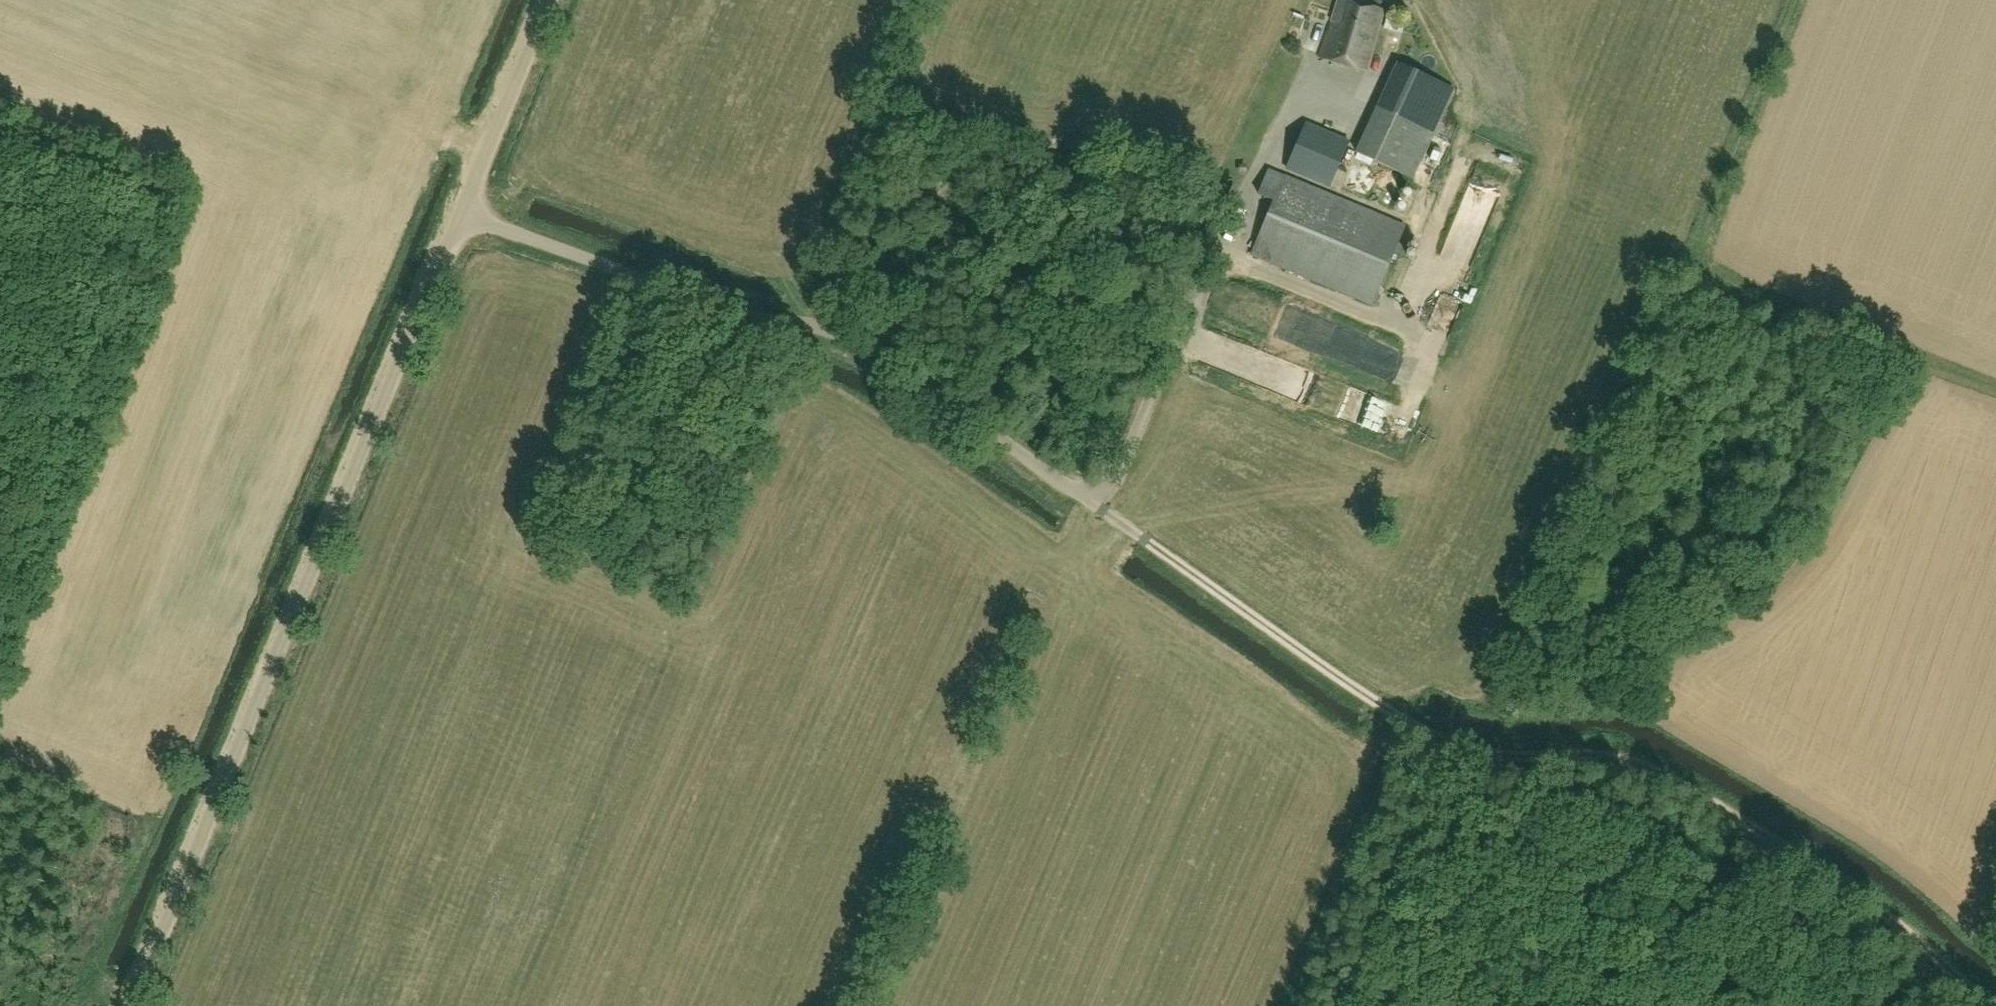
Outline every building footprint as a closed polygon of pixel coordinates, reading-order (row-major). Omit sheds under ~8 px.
[(1386,11),(1350,0),(1339,0),(1321,57),(1367,71),(1386,11)] [(1398,64),(1378,107),(1433,132),(1434,132),(1454,90),(1398,64)] [(1356,153),(1386,167),(1376,187),(1392,195),(1402,174),(1413,179),(1434,132),(1433,132),(1378,107),(1378,106),(1356,153)] [(1330,187),(1349,142),(1306,124),(1287,169),(1330,187)] [(1368,196),(1378,181),(1367,165),(1349,169),(1347,189),(1368,196)] [(1371,305),(1404,226),(1285,177),(1252,255),(1371,305)] [(1459,269),(1485,208),(1459,197),(1433,258),(1459,269)] [(1689,276),(1692,269),(1687,267),(1684,273),(1689,276)] [(1433,293),(1422,324),(1441,331),(1452,300),(1433,293)] [(1325,334),(1323,354),(1337,355),(1339,335),(1325,334)]
